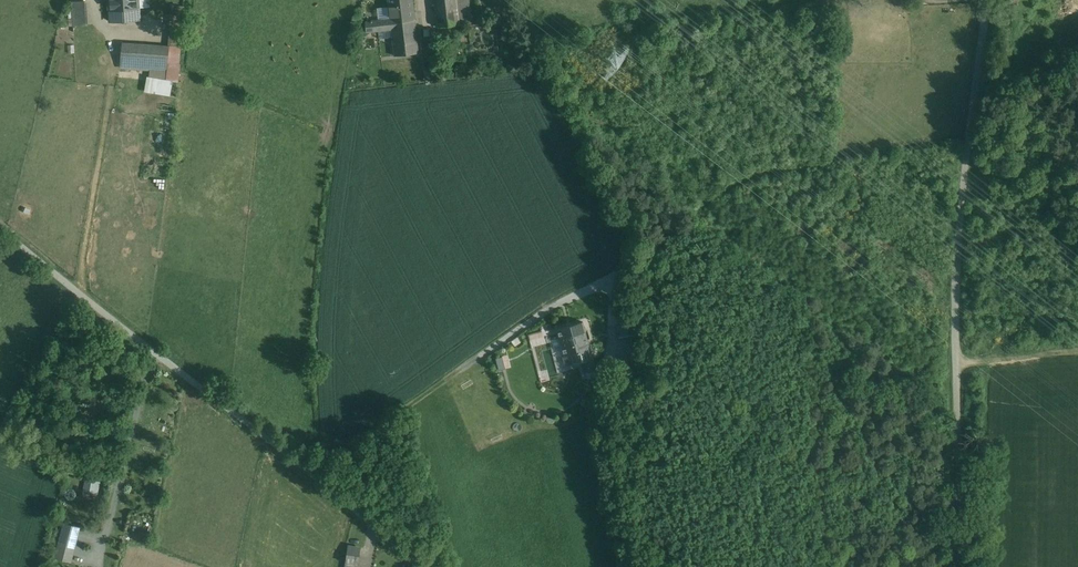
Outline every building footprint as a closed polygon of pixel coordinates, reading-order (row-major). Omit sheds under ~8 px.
[(76,25),(89,24),(88,0),(74,1),(76,25)] [(110,21),(140,19),(139,0),(109,0),(110,21)] [(419,54),(413,0),(388,0),(394,56),(419,54)] [(440,25),(473,21),(470,0),(437,0),(440,25)] [(149,92),(175,95),(177,80),(182,81),(185,46),(125,41),(123,67),(151,69),(149,92)] [(588,349),(581,321),(555,327),(562,355),(576,352),(588,349)] [(548,338),(533,343),(536,351),(551,347),(548,338)] [(588,349),(576,352),(581,372),(592,369),(588,349)] [(95,488),(94,480),(85,481),(86,489),(95,488)] [(56,557),(73,562),(81,527),(65,523),(56,557)] [(361,545),(350,544),(349,563),(360,563),(361,545)]
